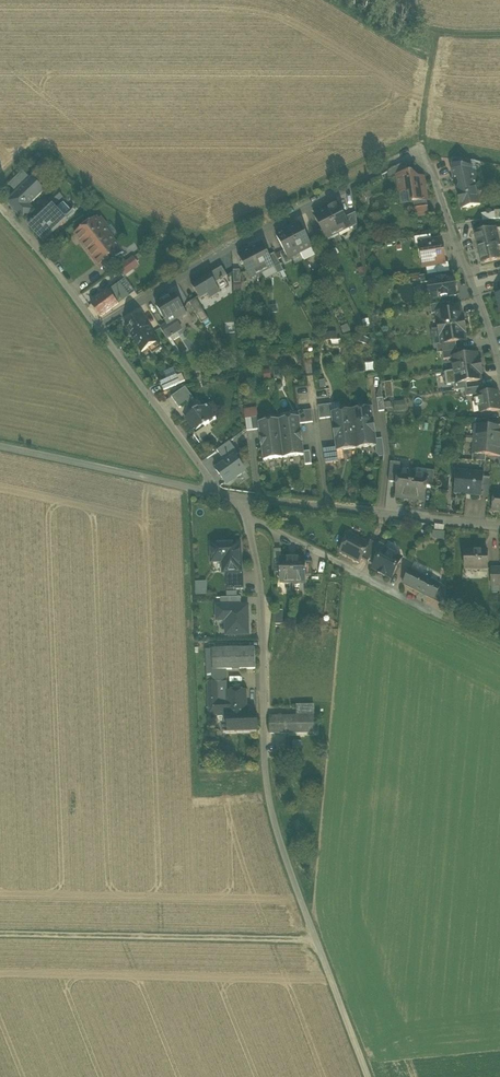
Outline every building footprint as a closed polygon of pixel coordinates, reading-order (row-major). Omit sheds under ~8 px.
[(453,166),(471,168),(472,161),(452,159),(451,166),(453,167),(453,166)] [(38,163),(32,169),(36,174),(43,168),(38,163)] [(388,173),(389,179),(398,178),(398,176),(408,174),(407,166),(402,165),(388,173)] [(457,190),(462,210),(480,205),(477,192),(480,191),(476,173),(472,173),(472,170),(472,168),(471,168),(453,166),(453,167),(452,171),(454,178),(458,177),(462,176),(465,188),(461,189),(457,190)] [(9,185),(17,192),(30,179),(23,172),(9,185)] [(412,196),(413,202),(414,202),(427,200),(424,183),(411,174),(408,174),(398,176),(398,178),(400,193),(401,193),(407,192),(412,196)] [(30,179),(17,192),(30,205),(44,191),(32,178),(30,179)] [(492,184),(494,189),(496,191),(492,181),(486,183),(489,191),(489,190),(488,186),(492,184)] [(34,210),(30,205),(17,192),(6,203),(23,220),(34,210)] [(50,199),(54,204),(62,197),(58,192),(50,199)] [(401,193),(400,193),(402,204),(413,202),(412,196),(407,192),(401,193)] [(414,202),(415,209),(428,207),(427,200),(414,202)] [(57,209),(56,211),(65,221),(75,211),(74,210),(72,212),(71,210),(71,211),(64,203),(57,209)] [(338,204),(326,210),(338,234),(349,228),(350,228),(345,218),(338,204)] [(31,229),(45,243),(66,222),(65,221),(56,211),(53,208),(31,229)] [(327,240),(338,234),(326,210),(315,216),(321,229),(327,240)] [(349,228),(350,229),(358,225),(356,213),(345,218),(350,228),(349,228)] [(113,239),(105,229),(98,221),(97,218),(75,234),(102,270),(123,254),(113,239)] [(101,219),(98,221),(105,229),(108,228),(101,219)] [(300,224),(288,230),(300,253),(311,248),(312,247),(300,224)] [(108,228),(105,229),(113,239),(118,235),(111,225),(108,228)] [(483,264),(499,260),(499,258),(499,252),(497,247),(499,246),(499,244),(497,229),(496,228),(475,233),(483,264)] [(315,232),(322,246),(328,243),(327,240),(321,229),(315,232)] [(291,258),(300,253),(288,230),(277,236),(289,259),(291,258)] [(415,238),(416,245),(420,244),(420,243),(432,242),(431,235),(415,238)] [(420,244),(424,267),(436,265),(445,264),(445,263),(442,240),(432,242),(420,243),(420,244)] [(262,243),(250,249),(262,273),(274,267),(269,257),(262,243)] [(300,253),(304,260),(315,254),(311,248),(300,253)] [(251,279),(262,273),(250,249),(239,255),(251,279)] [(295,265),(304,260),(300,253),(291,258),(295,265)] [(278,274),(278,275),(284,272),(275,254),(269,257),(274,267),(278,274)] [(133,257),(126,262),(133,271),(140,266),(133,257)] [(133,271),(126,262),(118,269),(124,278),(133,271)] [(436,265),(437,274),(440,274),(450,272),(449,263),(445,263),(445,264),(436,265)] [(274,267),(262,273),(266,280),(278,274),(274,267)] [(222,268),(210,275),(216,284),(228,277),(222,268)] [(221,292),(216,284),(210,275),(210,274),(192,285),(200,299),(208,294),(211,299),(221,292)] [(420,277),(421,284),(430,282),(441,280),(440,274),(437,274),(420,277)] [(432,294),(433,299),(456,295),(456,290),(457,289),(456,284),(455,284),(454,278),(441,280),(430,282),(431,287),(429,287),(430,295),(432,294)] [(125,279),(119,283),(129,297),(135,292),(125,279)] [(108,292),(118,305),(129,297),(119,283),(108,292)] [(316,286),(308,290),(311,297),(319,293),(316,286)] [(91,304),(102,318),(118,305),(108,292),(91,304)] [(173,316),(176,321),(177,320),(187,314),(184,310),(184,309),(175,295),(169,299),(163,302),(157,306),(165,321),(166,320),(173,316)] [(189,302),(202,323),(209,319),(196,298),(189,302)] [(431,306),(432,315),(436,314),(437,314),(437,313),(451,311),(450,303),(431,306)] [(144,313),(147,318),(152,315),(145,304),(131,313),(135,319),(144,313)] [(437,314),(439,329),(465,325),(464,317),(463,317),(462,310),(451,311),(437,313),(437,314)] [(149,349),(153,355),(162,349),(158,343),(148,327),(149,326),(143,315),(132,321),(131,320),(125,324),(142,353),(149,349)] [(173,316),(166,320),(168,324),(167,324),(173,335),(182,329),(177,320),(176,321),(173,316)] [(160,328),(167,338),(173,335),(167,324),(160,328)] [(348,324),(341,327),(344,335),(351,332),(348,324)] [(466,333),(465,325),(439,329),(442,344),(442,345),(456,343),(467,341),(465,334),(466,333)] [(442,344),(439,329),(431,330),(434,350),(437,349),(437,345),(442,344)] [(337,332),(325,334),(326,341),(338,340),(337,332)] [(371,340),(359,336),(357,342),(369,346),(371,340)] [(438,354),(443,353),(457,351),(456,343),(442,345),(442,344),(437,345),(437,349),(438,354)] [(462,350),(457,351),(443,353),(444,360),(453,359),(453,358),(463,357),(463,356),(462,350)] [(453,359),(454,371),(482,367),(481,365),(480,359),(479,360),(478,354),(470,355),(463,357),(453,358),(453,359)] [(220,364),(214,371),(219,376),(226,369),(220,364)] [(283,367),(274,367),(275,378),(284,377),(283,367)] [(482,370),(482,367),(454,371),(446,372),(448,385),(454,384),(456,384),(467,383),(482,380),(481,375),(482,375),(483,375),(483,373),(482,370)] [(167,381),(177,376),(174,368),(164,373),(167,381)] [(271,370),(263,371),(264,380),(272,379),(271,370)] [(161,383),(164,390),(185,381),(182,374),(177,376),(167,381),(161,383)] [(394,398),(392,382),(384,383),(387,399),(394,398)] [(455,391),(465,389),(468,389),(467,383),(456,384),(454,384),(455,391)] [(172,397),(180,408),(181,407),(187,403),(192,400),(194,398),(193,398),(186,387),(172,397)] [(468,389),(465,389),(466,397),(478,395),(478,394),(486,393),(485,387),(484,387),(468,389)] [(481,413),(499,411),(499,407),(498,391),(486,393),(478,394),(478,395),(481,413)] [(187,403),(194,412),(198,408),(192,400),(187,403)] [(405,401),(394,402),(394,413),(406,412),(405,401)] [(199,408),(198,408),(194,412),(187,418),(196,431),(204,426),(205,427),(216,418),(212,413),(219,409),(213,402),(206,407),(207,408),(201,412),(199,408)] [(340,403),(331,405),(333,414),(341,413),(340,403)] [(320,419),(326,419),(325,405),(318,406),(320,419)] [(331,405),(325,405),(326,419),(333,418),(332,414),(333,414),(331,405)] [(244,409),(246,419),(252,418),(258,417),(257,407),(244,409)] [(372,409),(352,411),(355,430),(374,428),(372,409)] [(299,418),(300,424),(313,423),(312,410),(299,412),(299,418)] [(335,433),(355,430),(352,411),(341,413),(333,414),(332,414),(333,418),(335,433)] [(252,418),(254,431),(260,430),(259,424),(258,417),(252,418)] [(299,418),(279,421),(282,439),(302,437),(300,424),(299,418)] [(262,442),(282,439),(279,421),(259,424),(260,430),(262,442)] [(475,440),(499,442),(499,428),(489,427),(476,426),(476,427),(475,440)] [(374,428),(355,430),(357,449),(377,446),(374,428)] [(337,451),(357,449),(355,430),(335,433),(337,449),(337,451)] [(302,437),(282,439),(284,458),(304,455),(304,452),(302,437)] [(264,460),(284,458),(282,439),(262,442),(264,460)] [(475,440),(474,454),(486,455),(499,456),(499,442),(475,440)] [(217,451),(226,463),(235,457),(239,454),(229,442),(217,451)] [(337,449),(331,450),(332,463),(339,462),(337,451),(337,449)] [(326,463),(332,463),(331,450),(324,450),(326,463)] [(304,455),(306,465),(312,464),(310,451),(304,452),(304,455)] [(473,461),(486,462),(486,455),(474,454),(473,454),(473,461)] [(226,463),(216,470),(226,483),(235,476),(236,478),(243,473),(242,472),(245,470),(235,457),(226,463)] [(389,482),(398,483),(399,471),(400,471),(400,469),(401,463),(391,462),(389,482)] [(405,497),(411,497),(413,475),(414,472),(400,471),(399,471),(398,483),(396,498),(403,499),(405,497)] [(426,486),(433,486),(435,472),(428,471),(427,476),(427,485),(426,486)] [(481,496),(482,496),(482,493),(484,476),(484,475),(457,472),(455,494),(467,495),(467,494),(471,494),(481,495),(481,496)] [(427,476),(413,475),(411,497),(417,498),(418,500),(425,501),(426,486),(427,485),(427,476)] [(482,493),(489,494),(491,477),(491,476),(484,476),(482,493)] [(445,533),(444,532),(434,531),(433,531),(432,539),(444,540),(445,533)] [(360,563),(362,559),(370,545),(369,545),(350,534),(347,539),(344,540),(342,542),(343,546),(340,552),(360,563)] [(368,562),(370,560),(379,546),(371,541),(369,545),(370,545),(362,559),(368,562)] [(223,561),(224,572),(227,572),(241,572),(241,571),(240,543),(212,544),(212,562),(223,561)] [(380,543),(379,546),(370,560),(376,564),(378,560),(379,560),(384,550),(386,547),(380,543)] [(388,543),(386,547),(384,550),(397,557),(401,549),(388,543)] [(386,576),(392,579),(402,559),(397,557),(384,550),(379,560),(378,560),(376,564),(373,569),(379,572),(379,574),(385,577),(386,576)] [(465,570),(487,570),(487,552),(465,552),(465,570)] [(281,583),(293,583),(293,558),(281,559),(281,560),(281,573),(281,583)] [(305,558),(293,558),(293,583),(305,583),(305,576),(305,563),(305,558)] [(415,562),(411,569),(424,576),(428,569),(415,562)] [(403,585),(434,600),(441,585),(424,576),(411,569),(403,585)] [(234,589),(234,590),(235,590),(235,589),(243,589),(243,571),(241,571),(241,572),(227,572),(228,589),(234,589)] [(207,581),(195,582),(196,596),(208,595),(207,581)] [(446,607),(446,587),(441,585),(434,600),(438,603),(446,607)] [(221,598),(222,606),(241,606),(241,597),(227,598),(221,598)] [(435,608),(446,613),(446,607),(438,603),(435,608)] [(241,606),(222,606),(217,607),(217,620),(226,620),(227,635),(248,634),(248,621),(246,621),(246,616),(248,616),(248,606),(241,606)] [(283,611),(275,611),(275,625),(283,625),(283,611)] [(324,619),(316,619),(315,628),(324,628),(324,619)] [(213,650),(213,670),(227,670),(256,669),(255,648),(245,649),(245,648),(213,649),(212,649),(213,650)] [(207,670),(207,682),(227,682),(227,670),(213,670),(207,670)] [(228,714),(228,732),(257,731),(258,731),(258,715),(247,716),(247,690),(228,691),(227,682),(207,682),(209,715),(217,715),(228,714)] [(298,706),(298,717),(314,716),(314,706),(298,706)] [(315,733),(314,716),(298,717),(270,717),(270,733),(315,733)]
